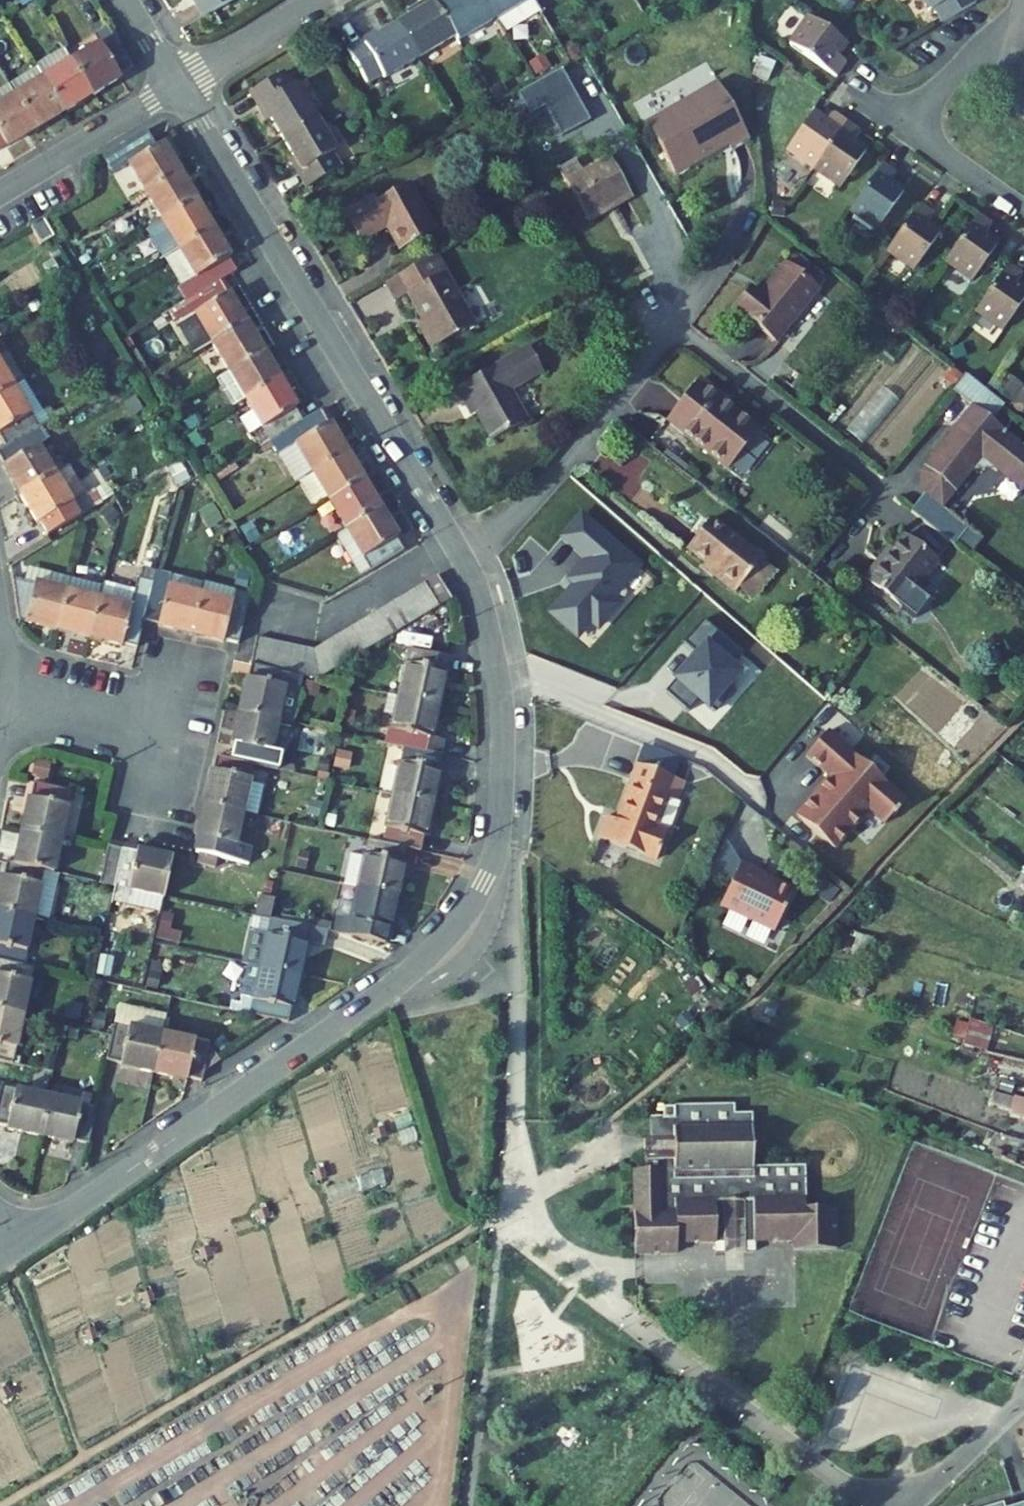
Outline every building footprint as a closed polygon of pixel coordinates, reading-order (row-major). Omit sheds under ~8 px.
[(199,2),(196,4),(204,19),(235,0),(198,0),(199,2)] [(418,60),(455,37),(437,8),(431,0),(429,0),(412,10),(415,14),(396,26),(418,60)] [(495,20),(482,0),(450,0),(437,8),(455,37),(458,42),(495,20)] [(534,0),(482,0),(495,20),(503,32),(541,12),(534,0)] [(930,13),(933,10),(942,23),(977,2),(976,0),(922,0),(930,13)] [(817,24),(798,52),(837,78),(845,65),(845,60),(838,56),(846,43),(817,24)] [(368,84),(381,75),(384,80),(418,60),(396,26),(365,45),(363,41),(347,50),(368,84)] [(100,44),(72,61),(92,96),(134,70),(109,28),(95,36),(100,44)] [(43,78),(72,61),(64,49),(36,66),(37,68),(43,78)] [(64,113),(92,96),(72,61),(43,78),(64,113)] [(8,85),(35,130),(64,113),(43,78),(37,68),(8,85)] [(564,69),(520,94),(532,115),(547,107),(563,137),(592,121),(564,69)] [(282,139),(317,119),(296,85),(292,87),(284,73),(250,93),(259,108),(262,106),(282,139)] [(508,96),(520,91),(515,79),(503,86),(508,96)] [(675,176),(728,146),(730,148),(749,137),(719,83),(646,124),(675,176)] [(35,130),(8,85),(0,90),(0,151),(35,130)] [(820,160),(847,121),(835,113),(830,113),(826,121),(813,112),(793,141),(820,160)] [(337,152),(317,119),(282,139),(302,172),(298,175),(307,190),(341,168),(332,155),(337,152)] [(859,130),(847,121),(820,160),(847,179),(867,150),(855,141),(860,134),(859,130)] [(113,173),(128,164),(146,192),(180,172),(163,143),(156,147),(146,130),(103,156),(113,173)] [(587,217),(630,192),(610,158),(584,172),(577,160),(560,170),(587,217)] [(896,171),(883,162),(850,210),(878,230),(904,191),(892,183),(896,176),(896,171)] [(197,200),(180,172),(146,192),(162,221),(197,200)] [(437,231),(410,183),(379,200),(376,195),(345,213),(358,237),(384,222),(400,252),(437,231)] [(180,250),(214,229),(197,200),(162,221),(180,250)] [(933,213),(920,204),(893,242),(921,261),(941,233),(928,224),(933,216),(933,213)] [(991,223),(978,214),(951,252),(979,272),(999,243),(987,234),(991,227),(991,223)] [(31,227),(41,245),(54,237),(44,220),(31,227)] [(231,258),(214,229),(180,250),(165,259),(182,287),(179,289),(187,302),(220,282),(237,271),(230,259),(231,258)] [(1009,263),(982,302),(1010,321),(1023,301),(1023,288),(1017,283),(1022,277),(1021,272),(1009,263)] [(777,341),(817,291),(784,265),(759,296),(752,290),(737,309),(777,341)] [(475,324),(446,273),(407,295),(426,329),(421,332),(431,350),(475,324)] [(195,353),(212,343),(246,322),(229,293),(228,294),(220,282),(187,302),(178,307),(185,319),(177,324),(195,353)] [(187,302),(179,289),(168,295),(176,308),(178,307),(187,302)] [(229,371),(264,351),(246,322),(212,343),(229,371)] [(527,420),(511,392),(543,373),(529,348),(451,393),(459,407),(469,401),(492,441),(527,420)] [(245,400),(280,379),(264,351),(229,371),(216,379),(233,407),(245,400)] [(14,386),(0,363),(0,394),(14,386)] [(994,469),(1022,492),(1023,490),(1023,447),(992,422),(1005,406),(966,374),(953,391),(971,406),(920,472),(927,490),(911,511),(955,546),(968,528),(943,509),(973,472),(994,469)] [(993,392),(1023,410),(1023,386),(1004,374),(993,392)] [(245,400),(270,441),(303,422),(296,409),(298,408),(280,379),(245,400)] [(666,421),(729,470),(759,431),(696,383),(666,421)] [(0,394),(0,438),(6,447),(30,433),(39,428),(14,386),(0,394)] [(320,411),(303,422),(270,441),(278,454),(295,444),(312,472),(347,452),(330,423),(328,424),(320,411)] [(30,433),(6,447),(0,451),(0,457),(5,465),(3,466),(20,495),(55,474),(30,433)] [(312,472),(295,444),(278,454),(295,483),(297,481),(312,472)] [(329,501),(364,480),(347,452),(312,472),(329,501)] [(55,474),(20,495),(38,524),(40,523),(47,536),(93,508),(68,467),(55,474)] [(329,501),(312,472),(297,481),(314,510),(329,501)] [(381,509),(364,480),(329,501),(346,529),(381,509)] [(398,537),(381,509),(346,529),(371,571),(404,551),(397,538),(398,537)] [(254,538),(269,529),(261,515),(245,524),(254,538)] [(578,585),(554,614),(581,637),(593,621),(601,628),(621,605),(612,598),(623,585),(624,587),(641,567),(582,516),(564,537),(590,560),(572,580),(578,585)] [(687,548),(717,571),(714,575),(736,592),(762,561),(710,520),(687,548)] [(371,571),(346,529),(336,536),(361,577),(371,571)] [(897,615),(939,561),(905,535),(882,563),(878,560),(859,586),(897,615)] [(102,585),(90,639),(122,646),(123,645),(137,648),(144,621),(156,572),(144,569),(141,581),(138,580),(136,591),(103,583),(102,585)] [(242,586),(252,588),(255,573),(246,571),(242,586)] [(158,626),(190,634),(200,595),(168,587),(171,576),(156,572),(144,621),(158,624),(158,626)] [(251,664),(303,675),(320,679),(453,599),(439,575),(314,650),(257,638),(251,664)] [(200,595),(202,583),(171,576),(168,587),(200,595)] [(66,591),(57,631),(90,639),(102,585),(70,577),(66,591)] [(24,623),(57,631),(66,591),(13,578),(19,620),(24,621),(24,623)] [(200,595),(190,634),(223,642),(224,640),(239,643),(250,594),(202,583),(200,595)] [(699,654),(667,691),(690,711),(701,698),(715,710),(729,695),(731,697),(736,691),(728,685),(739,672),(732,665),(744,652),(705,619),(685,642),(699,654)] [(452,673),(455,658),(411,648),(400,696),(440,705),(447,672),(452,673)] [(759,659),(741,679),(767,701),(785,681),(759,659)] [(303,675),(251,664),(248,679),(246,679),(239,712),(280,720),(293,723),(303,675)] [(433,738),(440,705),(400,696),(389,694),(384,714),(396,716),(390,744),(402,747),(440,755),(443,740),(433,738)] [(272,760),(280,720),(239,712),(232,745),(233,745),(230,760),(254,765),(270,768),(272,760)] [(907,800),(829,731),(808,755),(834,778),(821,793),(817,794),(797,815),(835,848),(869,809),(886,824),(907,800)] [(392,795),(432,803),(439,770),(437,770),(440,755),(402,747),(392,795)] [(211,772),(204,805),(244,813),(257,816),(264,786),(250,783),(254,765),(230,760),(216,757),(213,772),(211,772)] [(272,760),(270,768),(284,771),(285,763),(272,760)] [(656,826),(668,796),(678,799),(684,781),(635,763),(628,781),(631,782),(617,820),(605,816),(597,838),(656,860),(667,830),(656,826)] [(28,798),(21,831),(61,839),(72,791),(34,783),(31,798),(28,798)] [(423,836),(425,836),(432,803),(392,795),(382,842),(405,847),(420,851),(423,836)] [(215,868),(217,857),(249,864),(252,849),(237,846),(244,813),(204,805),(197,838),(199,838),(196,853),(199,853),(197,864),(215,868)] [(61,839),(21,831),(14,864),(44,870),(54,872),(61,839)] [(342,884),(357,887),(397,896),(404,863),(402,862),(405,847),(382,842),(367,839),(363,858),(358,857),(359,854),(349,852),(342,884)] [(100,884),(115,887),(123,849),(108,846),(100,884)] [(139,850),(139,852),(123,849),(115,887),(112,902),(128,905),(131,890),(163,897),(172,857),(139,850)] [(0,883),(0,911),(34,918),(52,922),(59,889),(41,885),(44,870),(14,864),(7,862),(3,877),(1,877),(0,883)] [(765,875),(741,863),(720,906),(775,932),(794,892),(776,883),(772,884),(763,880),(765,875)] [(41,885),(59,889),(62,874),(54,872),(44,870),(41,885)] [(340,900),(333,932),(385,943),(388,928),(389,929),(397,896),(357,887),(353,903),(340,900)] [(274,898),(260,895),(255,915),(270,919),(274,898)] [(24,966),(34,918),(0,911),(0,961),(24,966)] [(1013,912),(1007,925),(1023,933),(1023,917),(1013,912)] [(301,975),(308,942),(306,942),(309,927),(307,926),(270,918),(260,966),(301,975)] [(307,926),(309,927),(329,931),(330,924),(309,920),(307,926)] [(329,931),(309,927),(306,942),(308,942),(326,946),(329,931)] [(111,971),(114,960),(100,957),(97,968),(111,971)] [(24,1016),(34,968),(24,966),(0,961),(0,1011),(24,1016)] [(232,1001),(230,1010),(270,1019),(288,1022),(291,1008),(294,1009),(301,975),(260,966),(249,964),(240,1003),(232,1001)] [(146,988),(156,990),(160,975),(150,972),(146,988)] [(121,1066),(154,1073),(163,1034),(167,1015),(119,1004),(107,1061),(122,1064),(121,1066)] [(13,1063),(24,1016),(0,1011),(0,1061),(13,1063)] [(961,1017),(955,1037),(962,1039),(968,1019),(961,1017)] [(968,1019),(962,1039),(960,1045),(974,1049),(982,1023),(968,1019)] [(211,1044),(163,1034),(154,1073),(187,1080),(188,1078),(203,1082),(211,1044)] [(41,1136),(50,1096),(1,1086),(0,1091),(0,1125),(9,1127),(8,1129),(41,1136)] [(989,1105),(1009,1111),(1013,1098),(993,1092),(989,1105)] [(97,1107),(50,1096),(41,1136),(74,1143),(74,1141),(89,1144),(97,1107)] [(1013,1098),(1009,1111),(1008,1114),(1023,1118),(1023,1100),(1013,1098)] [(716,1199),(753,1198),(754,1240),(793,1239),(793,1249),(836,1249),(836,1208),(804,1208),(803,1167),(754,1168),(754,1125),(751,1125),(751,1115),(732,1115),(732,1106),(663,1107),(663,1117),(652,1117),(652,1139),(645,1139),(645,1169),(633,1169),(634,1254),(677,1253),(677,1243),(717,1243),(716,1199)] [(753,1198),(716,1199),(717,1243),(723,1242),(723,1254),(746,1254),(746,1240),(754,1240),(753,1198)]
